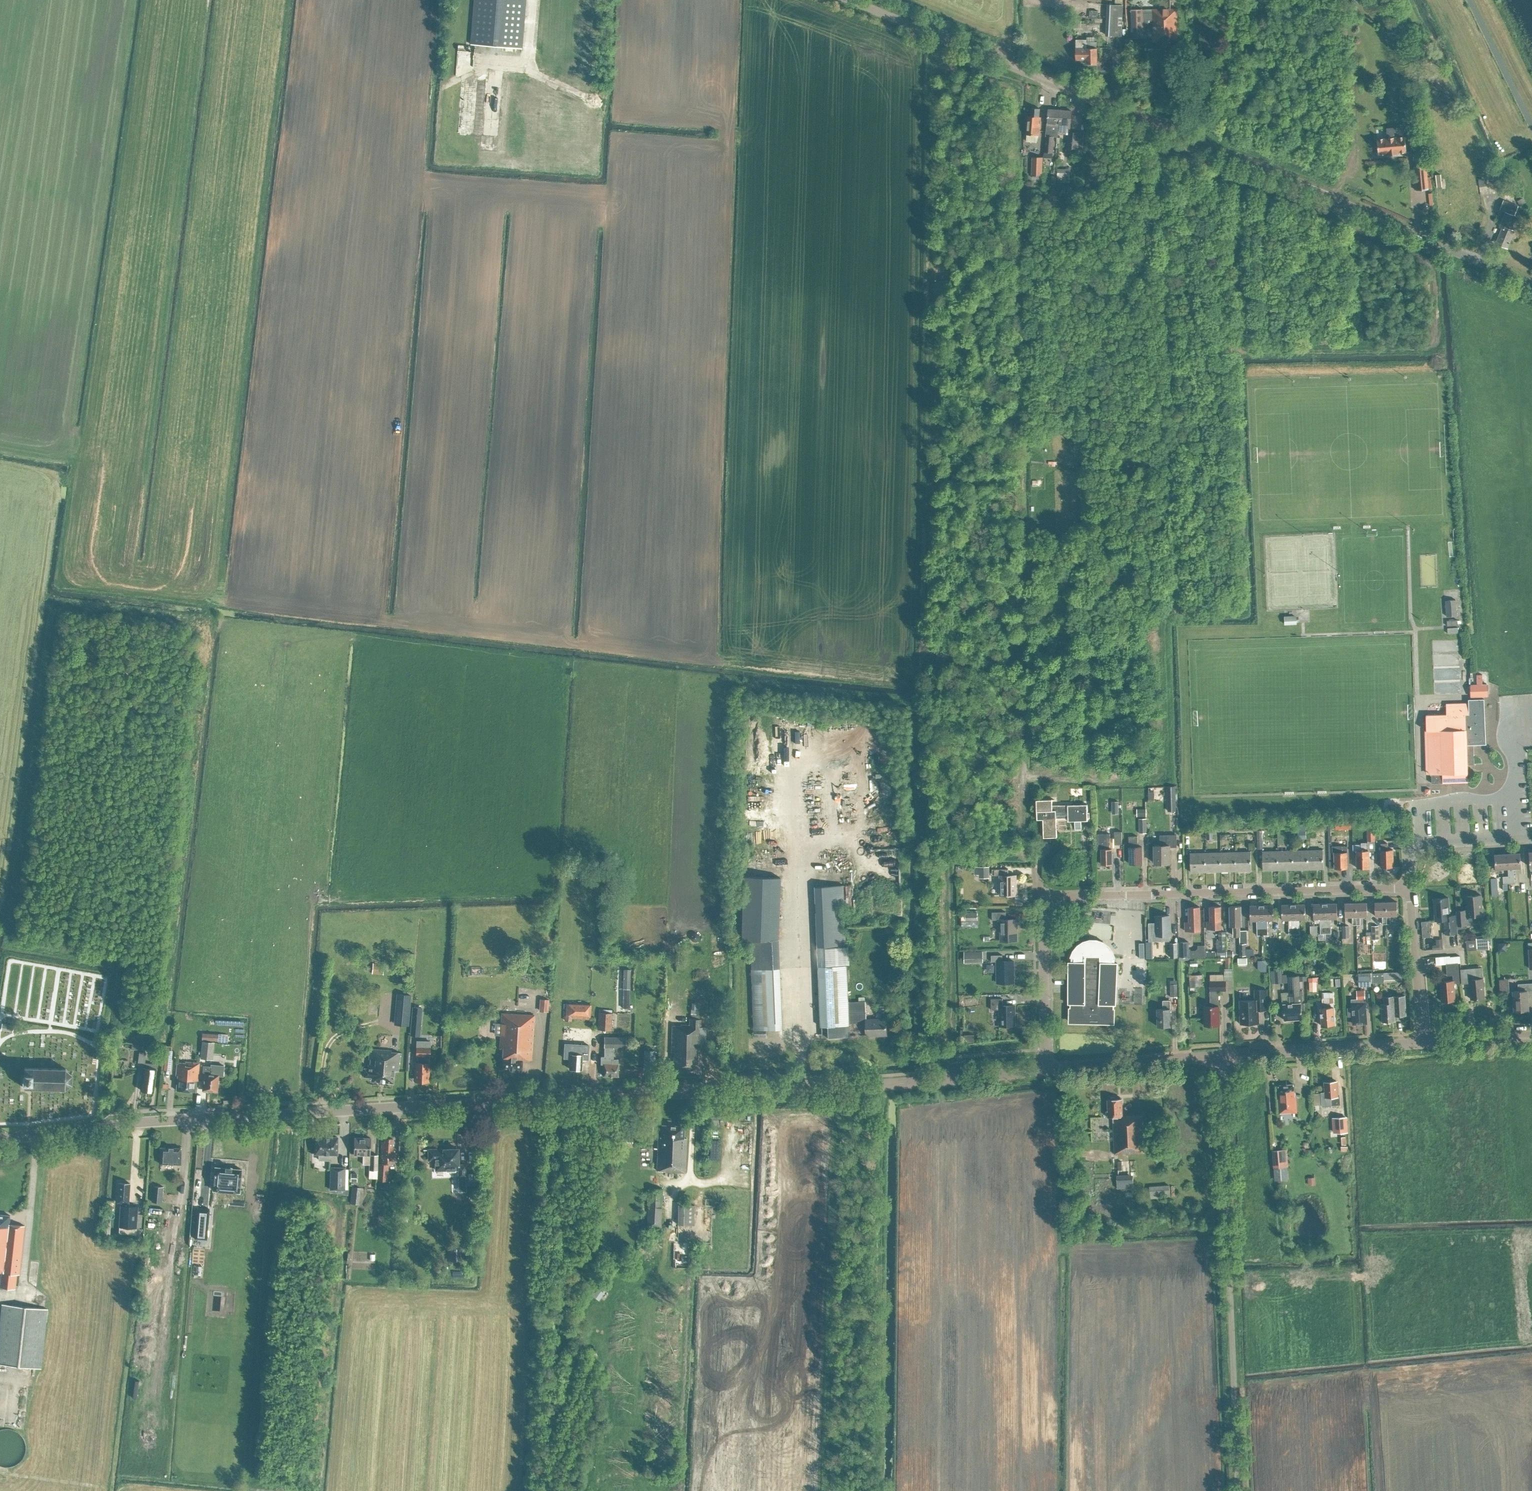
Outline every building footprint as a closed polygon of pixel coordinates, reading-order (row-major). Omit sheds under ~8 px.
[(471,44),(520,48),(524,0),(474,0),(471,44)] [(1121,36),(1123,4),(1107,3),(1105,35),(1117,36),(1121,36)] [(1178,40),(1177,8),(1131,9),(1131,37),(1152,37),(1153,41),(1162,41),(1162,46),(1171,46),(1170,40),(1178,40)] [(1102,17),(1097,17),(1098,9),(1089,9),(1089,21),(1102,21),(1102,17)] [(1087,39),(1076,39),(1076,51),(1074,53),(1076,55),(1076,59),(1086,59),(1086,63),(1097,63),(1097,47),(1097,41),(1095,41),(1095,37),(1086,37),(1087,39)] [(1039,117),(1040,108),(1031,107),(1030,116),(1027,116),(1027,122),(1028,123),(1027,134),(1039,135),(1040,117),(1039,117)] [(1057,134),(1060,110),(1048,109),(1045,151),(1043,157),(1052,157),(1053,152),(1054,136),(1058,137),(1058,134),(1057,134)] [(1057,134),(1058,134),(1058,133),(1066,134),(1067,127),(1070,127),(1071,110),(1060,110),(1057,134)] [(1397,126),(1386,127),(1386,135),(1398,134),(1397,126)] [(1077,148),(1078,132),(1069,131),(1068,147),(1077,148)] [(1399,154),(1398,152),(1406,151),(1405,136),(1377,139),(1378,154),(1386,153),(1387,155),(1399,154)] [(1042,175),(1043,157),(1032,156),(1031,175),(1042,175)] [(1417,189),(1428,188),(1425,158),(1413,159),(1417,189)] [(1070,182),(1070,168),(1057,168),(1057,172),(1057,182),(1070,182)] [(1504,175),(1496,175),(1496,171),(1488,172),(1489,176),(1493,176),(1495,193),(1505,192),(1504,175)] [(1502,228),(1496,243),(1507,247),(1518,221),(1517,221),(1519,217),(1514,215),(1518,205),(1503,200),(1499,209),(1505,211),(1499,227),(1502,228)] [(1446,614),(1456,613),(1456,597),(1446,598),(1446,614)] [(1284,623),(1296,623),(1296,615),(1284,615),(1284,623)] [(1471,696),(1487,695),(1487,683),(1483,683),(1477,684),(1471,684),(1471,696)] [(1468,702),(1446,703),(1447,713),(1426,714),(1427,746),(1426,746),(1426,766),(1428,766),(1428,773),(1432,773),(1432,783),(1467,781),(1467,772),(1467,764),(1474,764),(1473,743),(1486,743),(1484,698),(1468,698),(1468,702)] [(1168,810),(1176,810),(1175,790),(1167,790),(1168,810)] [(1040,817),(1041,834),(1043,834),(1043,835),(1057,835),(1056,818),(1068,817),(1068,821),(1075,821),(1075,826),(1081,826),(1081,821),(1088,821),(1088,817),(1089,817),(1089,812),(1087,812),(1087,803),(1067,804),(1068,804),(1052,805),(1052,798),(1036,799),(1037,817),(1040,817)] [(1147,818),(1139,818),(1139,833),(1147,832),(1147,818)] [(1298,838),(1306,838),(1305,825),(1297,825),(1298,838)] [(1395,827),(1388,829),(1390,836),(1397,834),(1395,827)] [(1110,848),(1110,833),(1097,833),(1097,849),(1101,849),(1101,864),(1112,863),(1112,848),(1110,848)] [(1154,862),(1170,862),(1170,846),(1177,846),(1176,834),(1160,834),(1160,845),(1154,845),(1154,862)] [(1138,846),(1137,835),(1129,835),(1129,846),(1129,863),(1142,863),(1142,846),(1138,846)] [(1368,850),(1368,842),(1361,842),(1361,850),(1356,850),(1357,867),(1369,867),(1369,850),(1368,850)] [(1387,849),(1387,842),(1381,843),(1381,849),(1380,849),(1381,866),(1393,866),(1393,849),(1387,849)] [(1348,867),(1347,845),(1332,846),(1333,852),(1334,852),(1334,868),(1348,867)] [(1308,850),(1308,868),(1323,868),(1323,849),(1308,850)] [(1263,869),(1278,869),(1277,850),(1262,851),(1263,869)] [(1278,869),(1293,869),(1293,850),(1277,850),(1278,869)] [(1293,869),(1308,868),(1308,850),(1293,850),(1293,869)] [(1221,870),(1236,870),(1236,851),(1220,852),(1221,870)] [(1236,851),(1236,870),(1251,870),(1251,851),(1236,851)] [(1191,871),(1206,871),(1205,852),(1190,853),(1191,871)] [(1206,871),(1221,870),(1220,852),(1205,852),(1206,871)] [(1495,869),(1508,868),(1507,852),(1494,853),(1495,869)] [(1508,868),(1508,875),(1508,883),(1514,882),(1513,868),(1521,867),(1520,852),(1507,852),(1508,868)] [(989,877),(989,866),(974,866),(974,874),(979,874),(979,877),(989,877)] [(1008,874),(1008,868),(994,868),(994,875),(1000,875),(1000,895),(1016,894),(1016,884),(1016,874),(1008,874)] [(740,940),(778,938),(780,877),(742,875),(740,940)] [(886,1018),(866,1019),(866,1000),(848,1001),(847,965),(850,965),(849,946),(847,946),(844,884),(815,886),(819,966),(821,1026),(828,1026),(828,1031),(828,1037),(849,1036),(849,1025),(849,1023),(866,1022),(867,1035),(887,1034),(886,1018)] [(1458,925),(1466,924),(1466,923),(1483,921),(1482,914),(1483,914),(1481,894),(1465,895),(1467,909),(1456,910),(1458,925)] [(1449,915),(1448,897),(1435,898),(1436,908),(1434,908),(1435,920),(1444,919),(1445,933),(1457,932),(1455,914),(1449,915)] [(1382,923),(1386,923),(1386,901),(1375,901),(1375,915),(1382,915),(1382,917),(1382,923)] [(1386,901),(1386,923),(1390,923),(1390,917),(1390,915),(1397,915),(1397,901),(1386,901)] [(1325,903),(1326,940),(1331,940),(1331,918),(1337,917),(1337,902),(1325,903)] [(1352,924),(1356,924),(1356,902),(1345,902),(1345,916),(1352,916),(1353,918),(1352,918),(1352,924)] [(1356,902),(1356,924),(1360,924),(1360,918),(1360,916),(1367,915),(1367,902),(1356,902)] [(1293,904),(1294,934),(1299,934),(1299,919),(1305,918),(1305,903),(1293,904)] [(1320,940),(1326,940),(1325,903),(1313,903),(1313,918),(1320,918),(1320,929),(1317,929),(1317,925),(1310,925),(1311,935),(1316,935),(1317,935),(1317,933),(1319,933),(1319,940),(1320,940)] [(1257,935),(1262,935),(1262,904),(1250,905),(1250,920),(1257,919),(1257,928),(1257,935)] [(1262,935),(1262,938),(1266,938),(1266,934),(1268,934),(1267,919),(1274,919),(1273,904),(1262,904),(1262,935)] [(1289,934),(1294,934),(1293,904),(1281,904),(1282,919),(1288,919),(1288,927),(1289,934)] [(1222,928),(1221,905),(1209,906),(1210,920),(1206,920),(1206,928),(1222,928)] [(1241,905),(1230,905),(1230,925),(1234,925),(1234,935),(1240,935),(1240,934),(1240,925),(1241,925),(1241,905)] [(1185,931),(1200,930),(1200,906),(1189,906),(1189,921),(1184,921),(1185,931)] [(965,913),(961,913),(961,927),(979,927),(979,919),(978,919),(977,911),(965,911),(965,913)] [(1006,919),(1006,911),(992,911),(992,919),(1000,919),(1001,940),(1017,940),(1017,918),(1006,919)] [(1149,940),(1170,940),(1169,915),(1156,915),(1156,922),(1149,922),(1149,940)] [(1427,930),(1427,921),(1422,921),(1423,936),(1431,936),(1430,931),(1429,930),(1427,930)] [(690,936),(690,938),(691,940),(692,941),(694,942),(696,942),(698,941),(699,940),(700,938),(700,936),(699,934),(698,933),(696,932),(694,932),(692,933),(691,934),(690,936)] [(1371,935),(1363,935),(1363,943),(1371,943),(1371,935)] [(1488,936),(1476,937),(1477,949),(1489,948),(1488,936)] [(753,1029),(781,1028),(779,968),(778,938),(749,940),(751,969),(753,1029)] [(1217,938),(1218,953),(1226,953),(1225,938),(1217,938)] [(1433,949),(1443,949),(1443,939),(1436,939),(1436,944),(1433,945),(1433,949)] [(1115,962),(1115,957),(1112,951),(1108,946),(1103,942),(1097,940),(1090,940),(1083,941),(1078,945),(1073,950),(1071,957),(1071,961),(1068,961),(1068,1003),(1070,1003),(1070,1006),(1069,1006),(1068,1022),(1114,1023),(1115,1008),(1113,1008),(1113,1004),(1116,1004),(1117,962),(1115,962)] [(1188,959),(1187,956),(1189,956),(1189,941),(1178,941),(1179,956),(1180,956),(1180,958),(1181,958),(1181,960),(1188,959)] [(1170,957),(1178,956),(1178,942),(1170,942),(1170,957)] [(1506,951),(1506,943),(1498,943),(1498,951),(1506,951)] [(1309,948),(1300,948),(1300,960),(1302,960),(1302,961),(1309,961),(1309,948)] [(983,961),(983,951),(964,951),(964,962),(983,961)] [(1375,951),(1376,960),(1375,960),(1376,967),(1384,966),(1384,961),(1385,961),(1384,951),(1375,951)] [(401,952),(400,959),(414,960),(415,953),(401,952)] [(1002,960),(1002,954),(991,954),(991,961),(997,961),(997,982),(1014,982),(1013,960),(1002,960)] [(1450,963),(1446,963),(1447,975),(1453,974),(1453,980),(1440,981),(1442,1001),(1453,1000),(1451,983),(1459,982),(1458,962),(1460,962),(1460,955),(1450,956),(1450,963)] [(383,974),(384,963),(373,962),(372,973),(383,974)] [(1482,977),(1481,967),(1460,968),(1462,983),(1470,982),(1471,998),(1484,997),(1482,977)] [(1384,972),(1384,981),(1403,980),(1402,971),(1384,972)] [(1190,984),(1203,984),(1203,972),(1189,973),(1190,984)] [(1303,1001),(1302,990),(1300,990),(1299,975),(1288,976),(1290,1003),(1283,1003),(1284,1019),(1302,1018),(1301,1010),(1305,1010),(1304,1002),(1302,1002),(1302,1001),(1303,1001)] [(1371,985),(1371,983),(1370,975),(1359,975),(1359,986),(1371,985)] [(1319,981),(1319,977),(1308,977),(1308,982),(1309,982),(1309,991),(1317,991),(1316,981),(1319,981)] [(1509,977),(1500,977),(1500,990),(1509,990),(1509,977)] [(1218,1005),(1218,990),(1226,990),(1226,980),(1210,980),(1210,1006),(1204,1006),(1204,1025),(1219,1024),(1219,1005),(1218,1005)] [(1528,1009),(1527,993),(1531,993),(1531,983),(1518,983),(1518,990),(1513,991),(1514,1010),(1528,1009)] [(1240,1023),(1259,1022),(1258,1009),(1267,1009),(1267,989),(1255,989),(1255,999),(1239,1000),(1240,1023)] [(1365,997),(1364,989),(1356,990),(1356,998),(1351,998),(1351,1007),(1347,1007),(1348,1016),(1352,1015),(1352,1016),(1353,1016),(1354,1023),(1355,1023),(1355,1024),(1360,1023),(1360,1022),(1366,1022),(1365,1015),(1367,1015),(1366,1001),(1365,1001),(1365,997)] [(1321,1025),(1334,1024),(1333,1006),(1332,992),(1322,993),(1323,1007),(1320,1007),(1321,1025)] [(411,996),(398,995),(396,1017),(409,1018),(411,996)] [(1382,1021),(1395,1020),(1394,1015),(1406,1015),(1405,995),(1387,996),(1387,1003),(1381,1003),(1382,1021)] [(539,1011),(548,1011),(549,999),(540,998),(539,1011)] [(1003,1005),(1003,998),(991,998),(991,1009),(1000,1009),(1000,1025),(1014,1025),(1014,1005),(1003,1005)] [(1158,1026),(1171,1026),(1170,1008),(1170,999),(1163,1000),(1163,1008),(1157,1008),(1158,1026)] [(589,1019),(590,1005),(566,1003),(565,1020),(571,1020),(571,1018),(589,1019)] [(422,1007),(412,1006),(409,1035),(420,1036),(422,1007)] [(611,1029),(612,1012),(599,1011),(598,1029),(611,1029)] [(534,1014),(501,1013),(501,1023),(500,1035),(499,1047),(503,1047),(502,1068),(521,1070),(522,1059),(532,1059),(534,1014)] [(696,1069),(697,1052),(699,1052),(699,1042),(705,1042),(705,1025),(700,1025),(700,1019),(689,1018),(689,1024),(681,1024),(681,1025),(672,1025),(671,1054),(673,1054),(673,1068),(696,1069)] [(13,1031),(14,1024),(2,1022),(1,1029),(13,1031)] [(216,1032),(208,1031),(208,1039),(216,1040),(216,1032)] [(625,1046),(625,1037),(604,1037),(604,1056),(600,1056),(600,1064),(603,1064),(603,1075),(618,1075),(618,1058),(611,1058),(611,1056),(613,1056),(613,1046),(625,1046)] [(415,1062),(415,1078),(417,1078),(417,1082),(425,1082),(425,1078),(428,1078),(429,1062),(429,1056),(430,1056),(430,1041),(416,1040),(416,1055),(416,1062),(415,1062)] [(588,1049),(588,1042),(579,1042),(579,1043),(572,1042),(571,1054),(570,1054),(569,1068),(581,1069),(582,1054),(579,1054),(579,1048),(588,1049)] [(170,1070),(172,1050),(172,1046),(166,1045),(164,1070),(170,1070)] [(398,1070),(399,1054),(399,1052),(391,1052),(391,1050),(370,1048),(368,1067),(364,1067),(363,1076),(371,1076),(371,1080),(393,1082),(394,1070),(398,1070)] [(654,1069),(655,1049),(644,1049),(643,1069),(654,1069)] [(144,1062),(145,1062),(146,1052),(139,1051),(138,1062),(144,1062)] [(198,1080),(199,1063),(193,1063),(193,1062),(177,1061),(175,1078),(177,1078),(176,1090),(195,1091),(196,1080),(198,1080)] [(145,1062),(144,1062),(141,1089),(153,1091),(156,1069),(156,1063),(145,1062)] [(203,1065),(202,1081),(204,1081),(203,1089),(216,1090),(218,1075),(223,1075),(224,1064),(210,1063),(210,1065),(203,1065)] [(65,1088),(72,1083),(72,1073),(65,1068),(24,1067),(24,1087),(65,1088)] [(1338,1095),(1337,1080),(1324,1081),(1325,1091),(1321,1091),(1322,1106),(1331,1105),(1340,1104),(1339,1095),(1338,1095)] [(1294,1094),(1293,1084),(1278,1085),(1279,1096),(1278,1096),(1279,1113),(1297,1112),(1296,1094),(1294,1094)] [(1122,1098),(1107,1098),(1108,1110),(1106,1110),(1107,1115),(1108,1115),(1108,1117),(1113,1116),(1114,1153),(1144,1152),(1142,1115),(1122,1116),(1122,1098)] [(711,1116),(711,1127),(719,1127),(719,1116),(711,1116)] [(1332,1130),(1338,1129),(1345,1129),(1344,1116),(1331,1117),(1332,1130)] [(686,1137),(683,1137),(684,1125),(661,1124),(661,1136),(658,1136),(656,1170),(664,1170),(664,1171),(685,1172),(686,1137)] [(337,1153),(337,1136),(315,1136),(315,1153),(319,1153),(318,1159),(329,1159),(329,1153),(337,1153)] [(377,1169),(378,1154),(370,1154),(370,1137),(354,1137),(354,1154),(363,1154),(363,1163),(369,1164),(369,1169),(377,1169)] [(392,1157),(392,1138),(384,1138),(384,1141),(382,1141),(381,1156),(381,1160),(386,1160),(386,1163),(393,1163),(394,1157),(392,1157)] [(181,1164),(181,1148),(181,1147),(161,1147),(160,1147),(160,1163),(181,1164)] [(458,1148),(429,1149),(429,1159),(435,1159),(436,1169),(458,1168),(458,1176),(466,1176),(465,1164),(458,1164),(458,1148)] [(1274,1168),(1284,1167),(1282,1149),(1272,1149),(1274,1168)] [(387,1180),(388,1164),(379,1163),(378,1179),(387,1180)] [(344,1189),(345,1167),(330,1166),(330,1189),(344,1189)] [(215,1167),(213,1189),(239,1191),(241,1169),(215,1167)] [(1133,1174),(1117,1174),(1117,1177),(1117,1188),(1133,1187),(1133,1177),(1133,1174)] [(116,1196),(116,1199),(117,1200),(117,1202),(121,1202),(119,1228),(139,1229),(140,1206),(128,1205),(130,1183),(118,1182),(118,1195),(116,1196)] [(1150,1198),(1172,1197),(1171,1184),(1149,1185),(1150,1198)] [(162,1202),(163,1186),(153,1185),(152,1201),(162,1202)] [(358,1203),(360,1187),(352,1186),(350,1202),(358,1203)] [(659,1228),(661,1189),(649,1188),(647,1228),(659,1228)] [(694,1224),(694,1204),(677,1204),(677,1224),(694,1224)] [(207,1238),(209,1209),(197,1207),(194,1237),(207,1238)] [(9,1223),(10,1215),(0,1214),(0,1272),(1,1272),(0,1283),(0,1284),(15,1285),(17,1273),(19,1273),(24,1225),(9,1223)] [(616,1222),(615,1222),(614,1222),(614,1223),(613,1223),(612,1224),(612,1225),(612,1226),(612,1227),(612,1228),(612,1229),(613,1229),(614,1230),(615,1230),(616,1230),(617,1230),(618,1230),(618,1229),(619,1229),(619,1228),(620,1228),(620,1227),(620,1226),(619,1225),(619,1224),(618,1223),(617,1222),(616,1222)] [(461,1261),(461,1242),(450,1242),(450,1261),(461,1261)] [(601,1281),(591,1293),(599,1299),(608,1287),(601,1281)] [(47,1308),(2,1303),(0,1323),(0,1363),(40,1368),(47,1308)]
